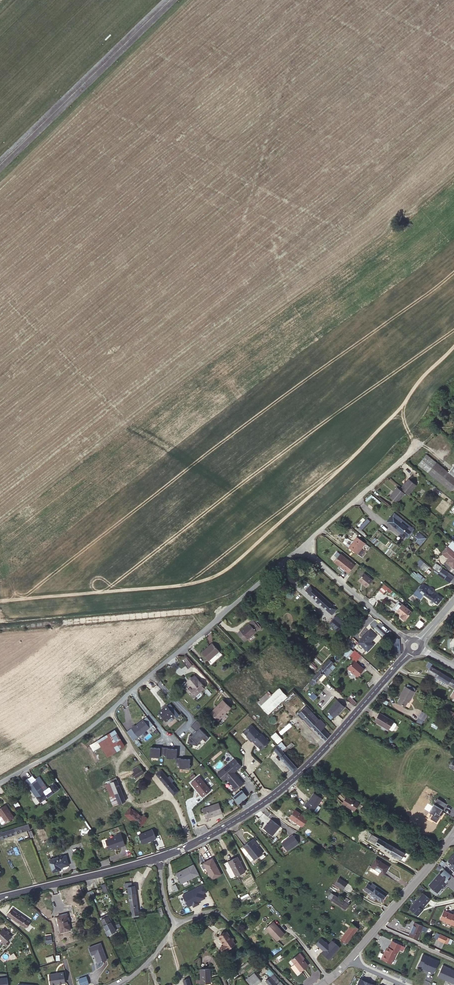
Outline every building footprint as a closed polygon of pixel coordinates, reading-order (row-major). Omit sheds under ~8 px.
[(452,492),(453,489),(453,464),(448,472),(426,455),(418,464),(452,492)] [(401,488),(408,494),(416,485),(408,479),(401,488)] [(397,487),(389,496),(397,502),(404,493),(397,487)] [(395,514),(388,522),(405,536),(412,528),(395,514)] [(363,530),(371,521),(367,518),(359,527),(363,530)] [(379,533),(376,537),(382,542),(386,538),(379,533)] [(422,538),(418,543),(420,544),(425,538),(419,533),(415,537),(417,539),(419,536),(422,538)] [(356,537),(350,545),(353,547),(351,549),(357,553),(364,543),(356,537)] [(391,542),(388,547),(394,552),(398,548),(391,542)] [(444,559),(446,561),(453,552),(447,546),(442,552),(445,556),(445,557),(444,559)] [(446,561),(453,568),(453,567),(453,553),(453,552),(446,561)] [(353,566),(339,555),(333,563),(347,574),(353,566)] [(357,556),(354,559),(363,565),(365,562),(357,556)] [(426,571),(429,566),(420,559),(416,564),(426,571)] [(442,568),(438,573),(444,578),(448,572),(442,568)] [(424,579),(415,570),(410,574),(420,583),(424,579)] [(448,572),(444,578),(449,582),(453,576),(448,572)] [(363,574),(357,581),(366,588),(371,581),(363,574)] [(405,580),(401,585),(404,587),(406,586),(412,592),(415,589),(405,580)] [(384,592),(388,588),(385,584),(380,589),(384,592)] [(419,591),(415,595),(419,597),(422,593),(437,604),(440,600),(441,600),(442,598),(433,592),(433,589),(431,588),(428,588),(424,585),(418,591),(419,591)] [(310,586),(306,590),(332,614),(336,609),(314,589),(310,586)] [(392,608),(396,611),(401,604),(397,601),(392,608)] [(401,604),(396,611),(401,615),(400,617),(405,621),(411,612),(401,604)] [(365,628),(374,620),(370,615),(361,623),(365,628)] [(335,628),(342,621),(336,616),(330,623),(335,628)] [(255,623),(253,621),(252,620),(240,631),(248,639),(259,628),(255,623)] [(369,630),(358,642),(367,651),(373,645),(370,642),(375,636),(369,630)] [(212,643),(201,652),(208,660),(219,651),(212,643)] [(347,646),(342,653),(347,657),(352,650),(347,646)] [(354,650),(349,656),(356,661),(361,654),(354,650)] [(185,657),(182,660),(188,668),(192,665),(185,657)] [(320,670),(324,673),(333,663),(329,660),(320,670)] [(354,660),(347,668),(357,676),(364,669),(354,660)] [(428,671),(453,687),(453,686),(453,681),(431,666),(432,664),(428,662),(426,666),(430,668),(428,671)] [(324,673),(320,670),(315,676),(310,682),(313,685),(324,673)] [(187,682),(191,687),(193,685),(190,682),(195,677),(194,676),(187,682)] [(193,685),(191,687),(186,690),(193,698),(205,688),(195,677),(190,682),(193,685)] [(414,691),(405,686),(399,697),(400,697),(397,703),(404,706),(407,701),(409,702),(414,691)] [(280,688),(261,706),(268,713),(286,696),(280,688)] [(223,700),(214,709),(215,709),(211,713),(218,720),(231,707),(223,700)] [(344,707),(337,701),(328,711),(335,717),(344,707)] [(170,704),(159,712),(160,713),(158,715),(160,718),(162,716),(166,721),(174,715),(176,718),(179,715),(170,704)] [(312,727),(325,740),(329,735),(323,728),(325,725),(320,719),(319,720),(306,706),(298,714),(303,719),(311,727),(312,727)] [(421,711),(416,722),(422,724),(427,714),(421,711)] [(379,713),(375,720),(389,729),(389,728),(393,721),(379,713)] [(131,728),(138,737),(149,727),(152,725),(146,717),(140,722),(141,723),(139,724),(138,724),(135,726),(134,726),(131,728)] [(190,736),(188,743),(198,746),(199,743),(203,739),(206,742),(210,738),(200,729),(203,726),(197,720),(191,726),(196,731),(197,732),(195,733),(196,734),(194,735),(192,736),(190,736)] [(281,735),(292,725),(289,722),(279,732),(281,735)] [(260,733),(252,724),(244,732),(249,738),(252,741),(253,740),(260,733)] [(138,737),(131,728),(127,732),(133,741),(138,737)] [(114,730),(98,741),(108,756),(125,746),(114,730)] [(261,733),(260,733),(253,740),(255,743),(256,742),(261,749),(269,742),(261,733)] [(275,733),(271,736),(277,743),(281,740),(275,733)] [(150,748),(150,757),(160,758),(160,756),(167,756),(167,758),(177,759),(176,767),(180,767),(180,769),(189,769),(190,760),(181,759),(181,758),(177,758),(177,750),(168,749),(168,748),(160,747),(160,748),(150,748)] [(293,772),(297,768),(282,750),(277,754),(293,772)] [(234,759),(218,773),(224,781),(227,778),(236,789),(243,783),(235,773),(234,774),(233,773),(241,766),(234,759)] [(132,772),(135,778),(144,772),(139,765),(131,771),(132,772)] [(167,778),(161,770),(156,774),(171,791),(175,787),(171,783),(173,781),(169,776),(167,778)] [(136,778),(135,778),(132,772),(124,776),(128,783),(136,778)] [(35,780),(32,776),(25,781),(33,792),(36,790),(39,794),(36,796),(40,802),(58,789),(55,784),(47,789),(39,777),(35,780)] [(199,776),(191,783),(202,797),(210,791),(199,776)] [(111,783),(110,783),(119,803),(125,801),(117,780),(111,783)] [(119,803),(110,783),(106,785),(113,805),(119,803)] [(238,804),(247,796),(242,789),(232,796),(238,804)] [(304,805),(313,812),(322,799),(314,793),(307,802),(306,802),(304,805)] [(347,795),(342,803),(354,810),(359,802),(347,795)] [(440,817),(447,805),(438,800),(429,815),(433,816),(431,820),(437,824),(439,820),(440,821),(441,818),(440,817)] [(218,803),(202,809),(205,819),(222,814),(218,803)] [(0,808),(0,814),(1,815),(1,814),(6,822),(14,817),(5,805),(0,808)] [(124,815),(129,818),(134,811),(130,807),(124,815)] [(295,810),(290,817),(302,826),(307,818),(295,810)] [(134,811),(129,818),(134,822),(139,827),(147,818),(143,815),(142,817),(134,811)] [(280,827),(271,819),(263,829),(272,837),(280,827)] [(4,838),(26,831),(25,825),(2,833),(4,838)] [(156,840),(152,829),(138,835),(142,845),(156,840)] [(396,856),(401,859),(404,853),(379,837),(378,838),(371,834),(368,840),(393,854),(396,856)] [(109,852),(114,850),(121,848),(121,849),(125,847),(121,835),(117,837),(117,838),(106,842),(109,852)] [(299,845),(293,837),(282,844),(288,853),(299,845)] [(253,838),(243,846),(254,860),(262,853),(254,842),(255,841),(253,838)] [(57,868),(60,867),(68,865),(65,856),(57,858),(49,860),(53,872),(58,871),(57,868)] [(237,856),(223,863),(231,878),(245,871),(237,856)] [(212,858),(204,862),(208,869),(207,870),(212,879),(221,874),(212,858)] [(371,866),(380,872),(384,874),(389,866),(376,859),(371,866)] [(380,872),(371,866),(370,870),(378,875),(380,872)] [(188,867),(176,874),(181,883),(193,877),(188,867)] [(439,873),(429,885),(439,895),(449,881),(439,873)] [(347,883),(339,877),(334,883),(343,889),(347,883)] [(132,915),(139,914),(135,886),(132,886),(131,883),(124,884),(125,887),(128,887),(132,915)] [(176,883),(170,886),(173,894),(176,892),(176,894),(180,892),(176,883)] [(370,884),(366,890),(382,901),(386,895),(370,884)] [(208,894),(204,885),(182,897),(187,910),(192,908),(193,909),(200,905),(199,904),(205,901),(203,896),(208,894)] [(341,890),(337,896),(348,904),(352,898),(341,890)] [(92,891),(88,893),(91,900),(96,898),(92,891)] [(348,904),(337,896),(331,892),(328,897),(345,908),(348,904)] [(423,892),(409,909),(419,917),(431,901),(423,892)] [(12,910),(7,915),(25,927),(29,922),(12,910)] [(453,926),(453,913),(443,910),(440,920),(453,926)] [(409,915),(402,911),(396,923),(403,926),(409,915)] [(67,915),(57,917),(61,932),(70,930),(67,915)] [(108,916),(101,920),(107,930),(105,931),(108,935),(116,931),(108,916)] [(273,922),(266,928),(277,941),(284,934),(273,922)] [(418,939),(423,925),(414,922),(408,935),(418,939)] [(352,924),(341,938),(344,940),(343,942),(345,945),(358,928),(352,924)] [(8,941),(12,937),(9,934),(6,932),(3,929),(0,933),(0,943),(1,943),(3,941),(6,944),(8,941)] [(224,944),(222,946),(225,951),(236,944),(227,931),(219,936),(224,944)] [(436,932),(433,938),(451,945),(453,939),(436,932)] [(388,949),(388,948),(385,954),(395,958),(400,946),(401,946),(404,939),(395,935),(392,942),(391,942),(390,945),(388,949)] [(329,944),(322,937),(317,942),(322,947),(325,949),(322,951),(329,958),(340,947),(333,940),(329,944)] [(101,943),(90,947),(92,955),(96,954),(99,962),(107,959),(101,943)] [(303,959),(299,954),(292,960),(300,971),(308,965),(303,959)] [(418,965),(433,972),(438,961),(423,954),(418,965)] [(438,977),(453,984),(453,970),(443,965),(438,977)] [(210,969),(201,969),(201,983),(210,983),(210,969)] [(250,984),(256,984),(261,981),(254,972),(245,979),(250,984)] [(51,984),(59,984),(57,973),(50,974),(50,979),(49,980),(50,980),(51,984)] [(266,981),(270,984),(283,984),(280,981),(280,982),(274,974),(266,981)] [(0,978),(0,984),(8,984),(7,977),(0,978)] [(79,979),(79,980),(81,984),(87,984),(89,984),(87,977),(79,979)]
